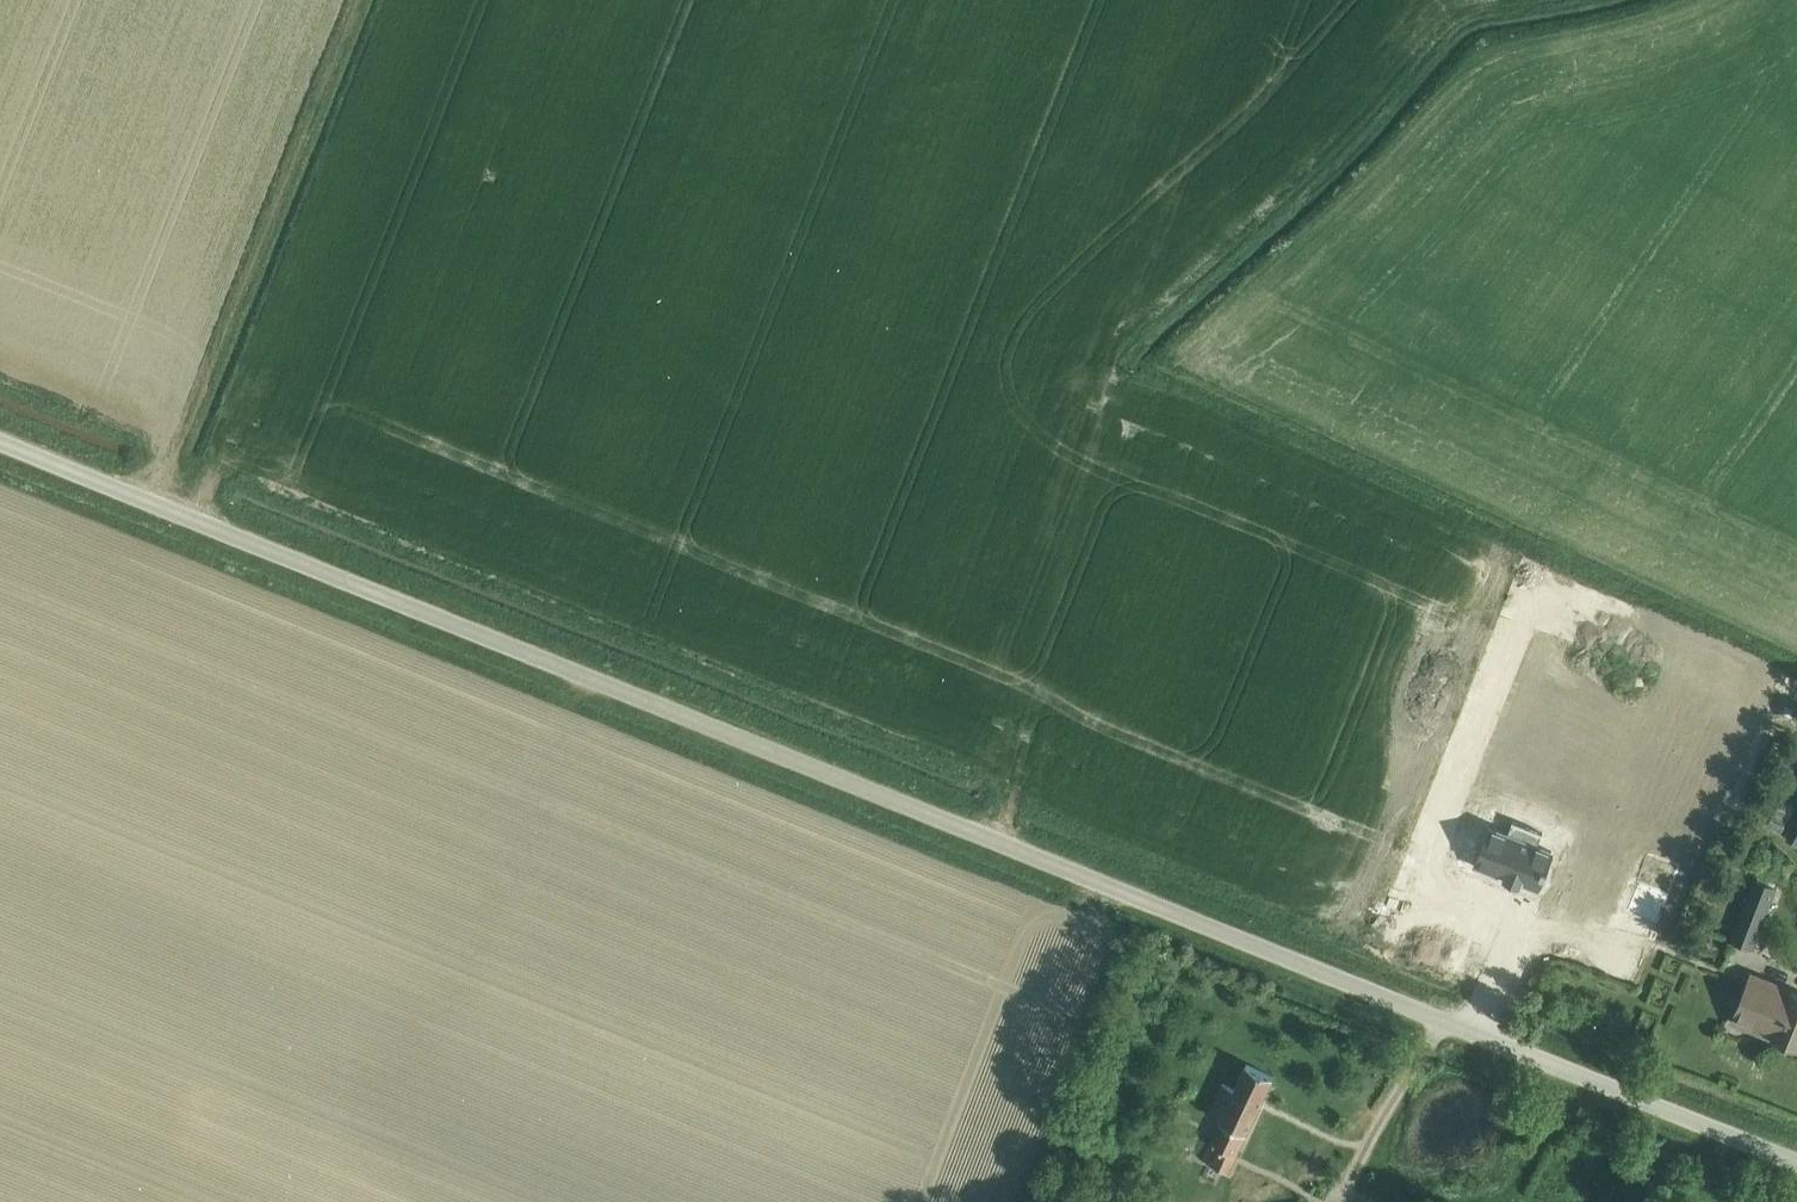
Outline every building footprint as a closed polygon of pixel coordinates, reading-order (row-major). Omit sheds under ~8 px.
[(1490,828),(1475,866),(1497,875),(1498,872),(1506,875),(1505,878),(1519,884),(1521,881),(1538,888),(1552,852),(1537,846),(1542,833),(1513,821),(1508,835),(1490,828)] [(1649,853),(1626,910),(1657,923),(1680,865),(1649,853)] [(1730,940),(1752,949),(1777,887),(1755,878),(1730,940)] [(1734,1015),(1774,1032),(1772,1038),(1796,1048),(1796,992),(1791,990),(1789,996),(1748,980),(1734,1015)] [(1248,1135),(1274,1077),(1246,1064),(1235,1089),(1223,1082),(1208,1115),(1222,1121),(1204,1161),(1229,1174),(1247,1134),(1248,1135)]
